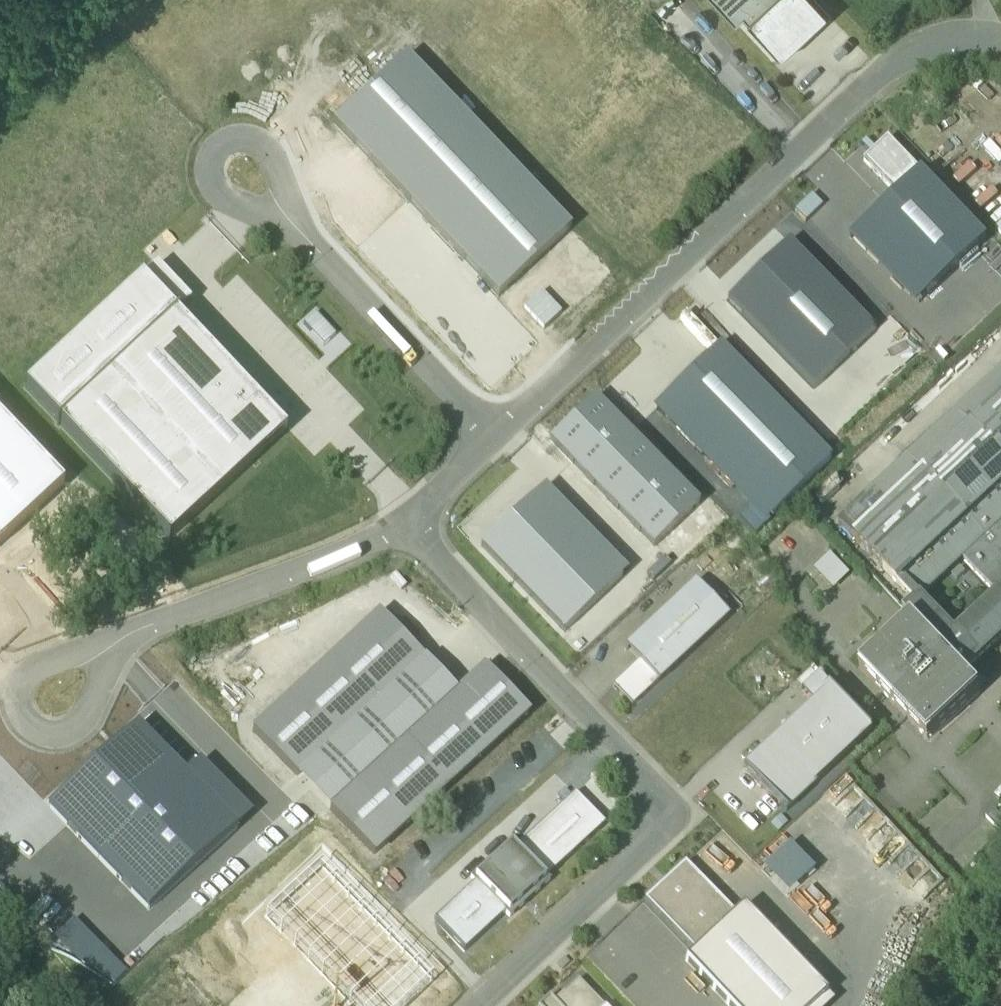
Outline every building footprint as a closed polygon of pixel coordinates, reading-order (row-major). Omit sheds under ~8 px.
[(829,16),(814,0),(711,0),(735,26),(745,17),(783,58),(829,16)] [(406,55),(332,125),(499,301),(573,230),(406,55)] [(864,164),(896,199),(921,176),(888,141),(864,164)] [(896,199),(852,241),(917,310),(986,244),(921,176),(896,199)] [(875,336),(788,243),(725,302),(812,395),(875,336)] [(156,268),(25,390),(169,544),(286,436),(176,319),(191,305),(156,268)] [(721,345),(652,411),(765,529),(834,464),(721,345)] [(840,524),(884,571),(876,580),(906,611),(920,598),(921,599),(963,560),(1000,524),(1000,371),(840,524)] [(593,401),(552,441),(652,544),(693,505),(593,401)] [(0,424),(0,548),(62,490),(0,424)] [(481,548),(563,635),(621,581),(539,494),(481,548)] [(963,560),(999,597),(957,637),(921,599),(920,598),(906,611),(903,614),(912,623),(914,621),(964,675),(1000,641),(1000,524),(963,560)] [(831,553),(815,569),(834,589),(851,574),(831,553)] [(632,709),(729,619),(696,584),(625,649),(638,663),(612,688),(632,709)] [(253,734),(296,780),(425,659),(381,613),(253,734)] [(964,675),(914,621),(912,623),(861,670),(929,742),(981,693),(964,675)] [(296,780),(329,814),(457,694),(425,659),(296,780)] [(329,814),(373,861),(528,715),(484,669),(457,694),(329,814)] [(743,774),(786,818),(875,733),(819,675),(802,692),(815,705),(743,774)] [(138,729),(47,813),(147,920),(254,820),(201,763),(185,779),(138,729)] [(575,795),(516,851),(546,881),(604,826),(575,795)] [(549,885),(546,881),(516,851),(510,844),(470,883),(474,887),(503,918),(509,923),(549,885)] [(784,848),(759,872),(785,900),(811,876),(784,848)] [(321,865),(265,918),(348,1005),(408,1005),(433,983),(321,865)] [(644,908),(693,960),(735,922),(685,869),(644,908)] [(503,918),(474,887),(433,925),(462,956),(503,918)] [(735,922),(693,960),(686,968),(721,1005),(821,1005),(825,1003),(742,915),(735,922)] [(577,984),(554,1005),(599,1005),(577,984)]
